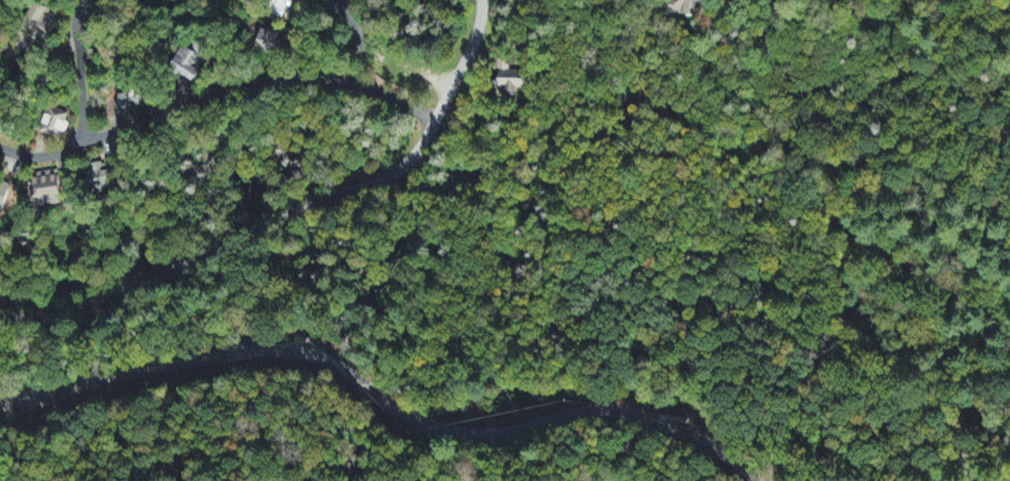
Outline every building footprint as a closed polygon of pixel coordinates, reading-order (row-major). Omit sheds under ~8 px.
[(291,10),(294,0),(274,0),(269,16),(284,20),(287,8),(291,10)] [(700,18),(701,0),(677,0),(677,7),(669,6),(668,15),(700,18)] [(57,15),(34,4),(24,26),(47,36),(57,15)] [(273,57),(279,36),(262,31),(255,52),(273,57)] [(184,46),(171,69),(193,82),(211,51),(198,44),(194,52),(184,46)] [(508,61),(499,61),(498,90),(508,90),(508,93),(526,93),(526,73),(507,72),(508,61)] [(142,96),(119,96),(120,118),(143,117),(142,96)] [(39,133),(63,142),(69,124),(66,123),(69,115),(49,107),(39,133)] [(92,167),(98,196),(115,192),(109,164),(92,167)] [(35,175),(38,208),(63,205),(59,172),(35,175)] [(5,212),(9,184),(0,182),(0,211),(5,212)]
